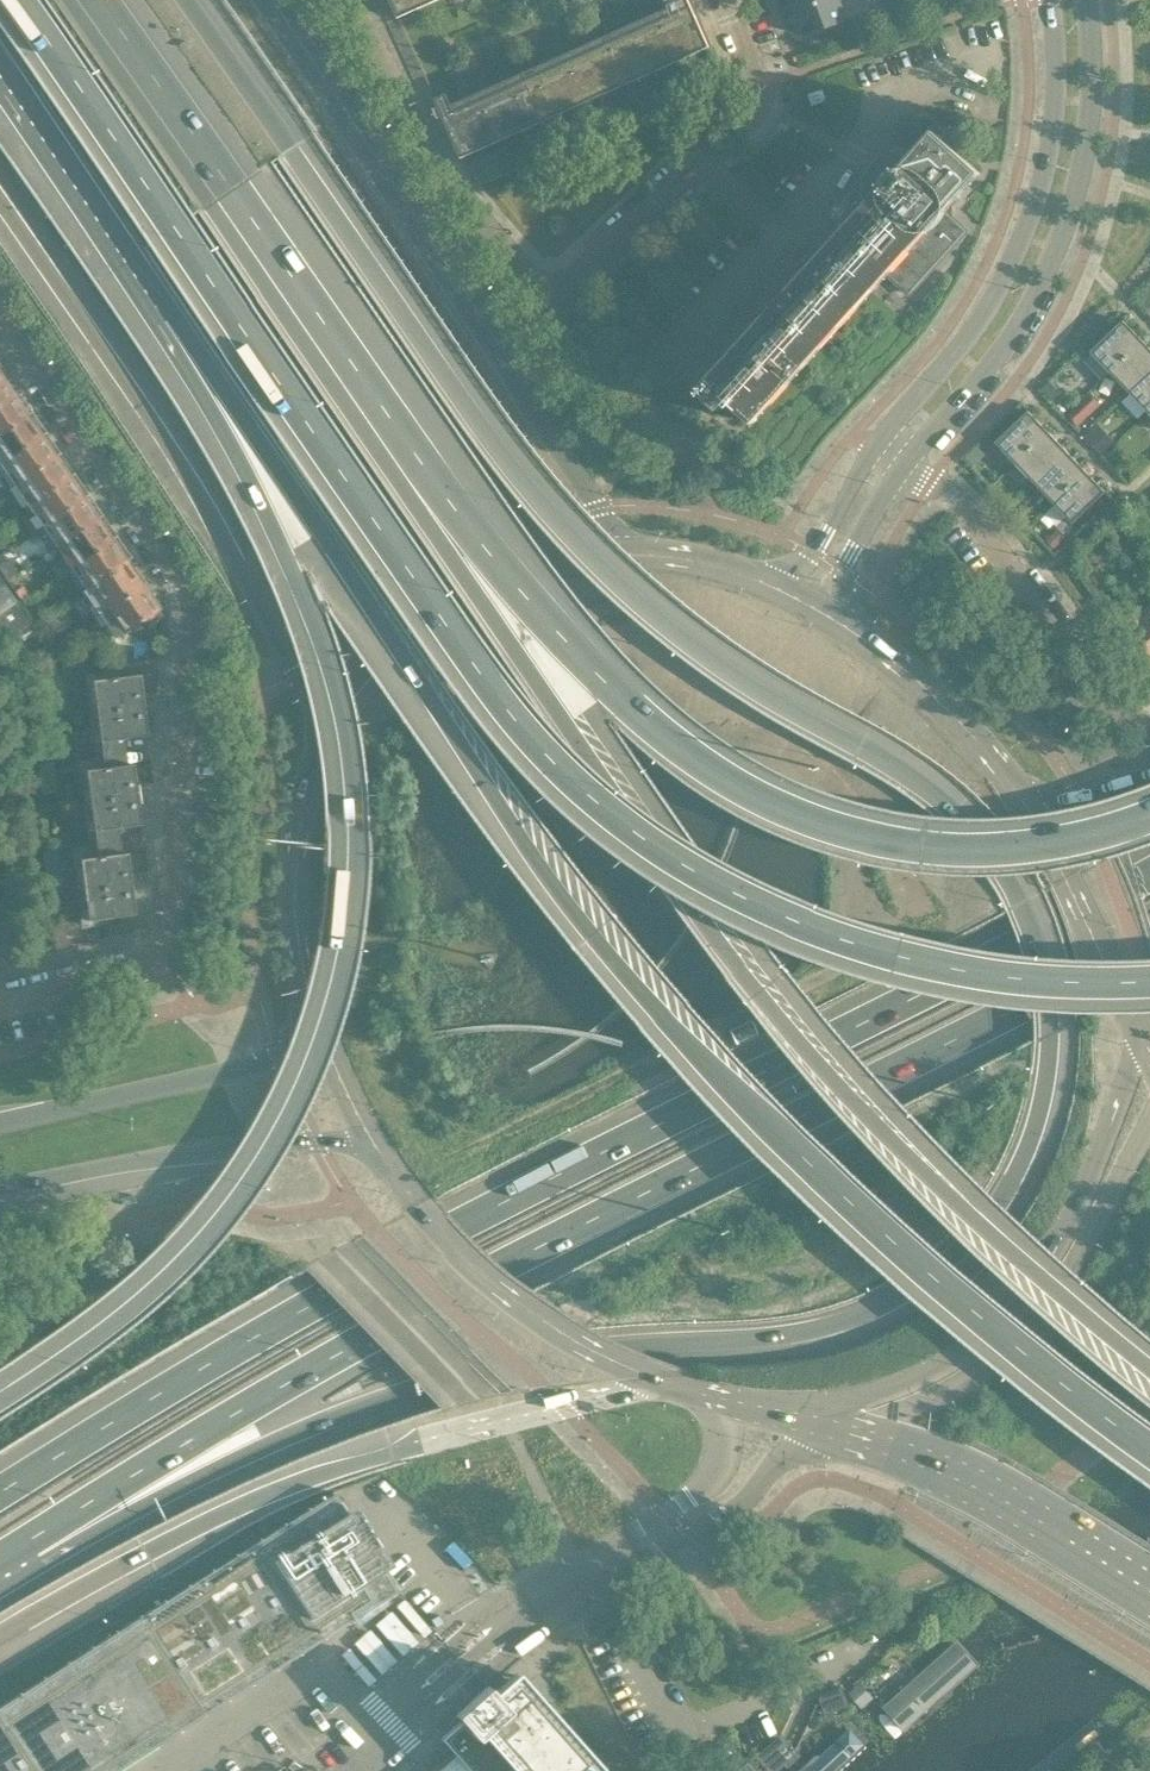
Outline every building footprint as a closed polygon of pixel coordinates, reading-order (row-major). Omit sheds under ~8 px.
[(398,17),(437,0),(390,0),(398,17)] [(452,105),(447,93),(435,99),(461,158),(513,135),(709,47),(688,0),(665,0),(666,2),(668,3),(672,13),(455,111),(452,105)] [(796,11),(826,0),(792,0),(796,11)] [(796,11),(805,35),(847,19),(840,0),(826,0),(796,11)] [(823,91),(811,95),(814,104),(826,100),(823,91)] [(884,271),(909,294),(966,231),(949,216),(948,208),(979,174),(980,173),(934,131),(933,132),(933,133),(910,158),(887,159),(869,179),(871,202),(864,209),(700,390),(699,390),(698,391),(719,410),(728,400),(753,423),(754,422),(751,418),(884,271)] [(1091,352),(1110,372),(1143,341),(1123,321),(1091,352)] [(1110,372),(1129,392),(1149,371),(1149,349),(1143,341),(1110,372)] [(5,382),(9,379),(0,366),(0,385),(5,382)] [(1129,392),(1148,412),(1149,410),(1149,371),(1129,392)] [(23,399),(9,379),(5,382),(0,385),(0,431),(30,410),(23,399)] [(1050,383),(1042,391),(1052,401),(1060,393),(1050,383)] [(1068,412),(1082,424),(1103,402),(1090,389),(1068,412)] [(0,431),(0,461),(40,434),(36,428),(39,423),(30,410),(0,431)] [(996,442),(1015,462),(1047,431),(1028,411),(996,442)] [(1087,436),(1105,449),(1115,436),(1097,423),(1087,436)] [(1047,431),(1015,462),(1034,482),(1066,451),(1047,431)] [(0,461),(0,463),(6,472),(11,470),(17,480),(59,452),(51,441),(45,441),(40,434),(0,461)] [(1066,451),(1034,482),(1053,502),(1085,471),(1066,451)] [(59,452),(17,480),(26,492),(21,494),(27,503),(68,475),(64,469),(67,464),(59,452)] [(1053,502),(1066,516),(1072,522),(1104,491),(1085,471),(1053,502)] [(68,475),(27,503),(35,514),(39,511),(46,521),(87,493),(79,482),(73,482),(68,475)] [(87,493),(46,521),(54,533),(49,536),(55,544),(97,516),(93,510),(95,505),(87,493)] [(1139,510),(1130,516),(1141,532),(1149,526),(1139,510)] [(97,516),(55,544),(63,555),(67,552),(73,562),(115,533),(108,523),(102,524),(97,516)] [(1141,533),(1130,518),(1122,523),(1133,539),(1141,533)] [(115,533),(73,562),(82,574),(78,577),(83,585),(124,557),(121,552),(124,547),(115,533)] [(16,571),(3,552),(0,555),(0,568),(6,578),(16,571)] [(1080,553),(1072,559),(1082,575),(1091,569),(1080,553)] [(124,557),(83,585),(85,587),(83,589),(99,612),(142,582),(124,557)] [(7,588),(0,578),(0,633),(6,641),(18,632),(31,623),(30,622),(23,611),(15,599),(7,588)] [(121,632),(159,607),(142,582),(99,612),(115,636),(121,632)] [(1139,612),(1137,609),(1126,618),(1149,652),(1149,604),(1139,612)] [(115,639),(115,641),(111,655),(161,655),(162,641),(115,639)] [(99,653),(110,655),(113,643),(102,641),(99,653)] [(62,673),(97,672),(96,655),(61,657),(62,673)] [(141,824),(136,793),(132,763),(126,764),(123,738),(147,735),(139,674),(91,680),(99,741),(100,741),(104,767),(85,769),(93,830),(94,830),(98,856),(79,859),(87,920),(134,914),(127,852),(120,853),(117,827),(141,824)] [(63,921),(52,923),(56,948),(67,946),(63,921)] [(0,1704),(0,1770),(117,1770),(398,1591),(397,1591),(384,1570),(393,1564),(357,1507),(347,1513),(347,1512),(335,1493),(0,1704)] [(545,1705),(516,1671),(493,1691),(486,1684),(454,1714),(460,1721),(440,1738),(455,1754),(436,1770),(604,1770),(545,1705)] [(823,1693),(820,1699),(822,1702),(826,1714),(844,1707),(850,1705),(849,1702),(842,1685),(823,1693)] [(877,1696),(887,1696),(887,1686),(877,1686),(877,1696)] [(801,1753),(810,1753),(810,1743),(801,1743),(801,1753)] [(769,1755),(762,1761),(765,1770),(766,1770),(772,1770),(788,1756),(779,1746),(769,1755)]
